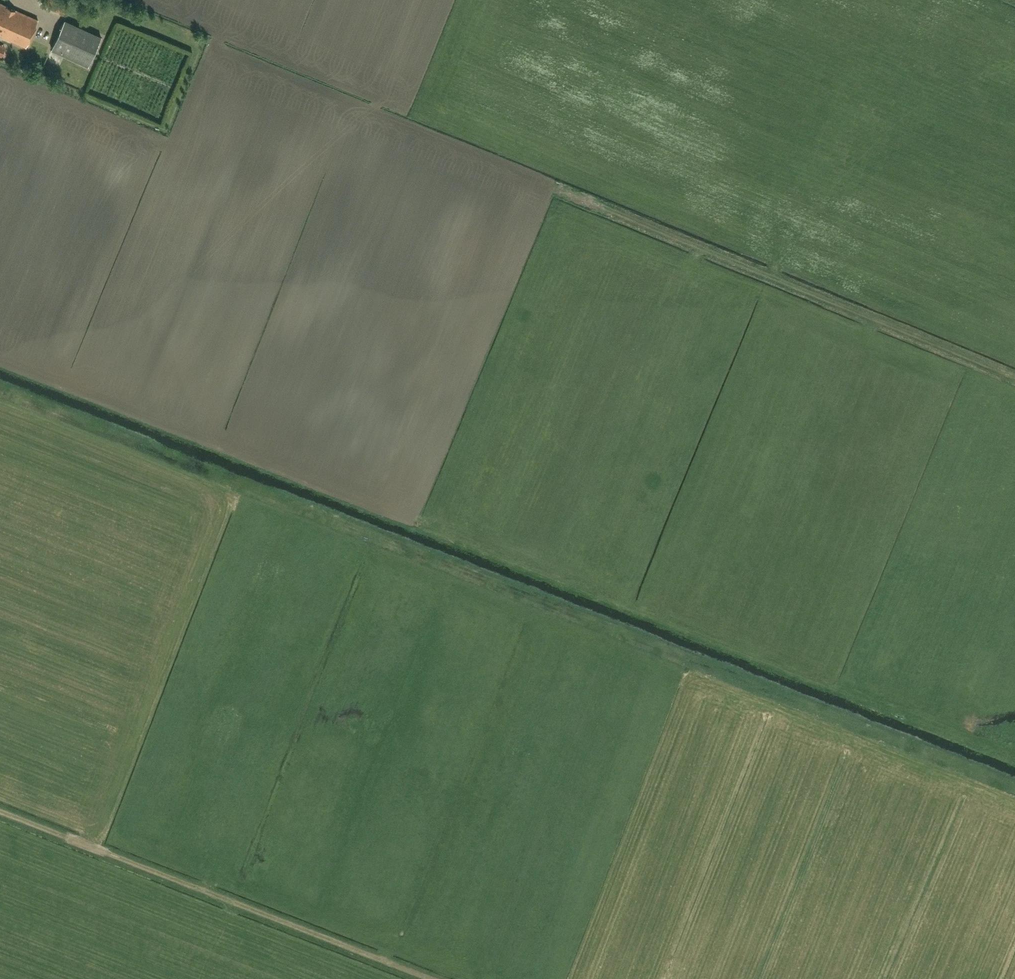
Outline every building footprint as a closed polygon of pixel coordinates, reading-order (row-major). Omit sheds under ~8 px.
[(67,5),(57,0),(45,0),(43,5),(63,14),(67,5)] [(38,20),(0,3),(0,35),(26,47),(38,20)] [(100,37),(65,21),(64,21),(51,48),(88,65),(101,37),(100,37)]
